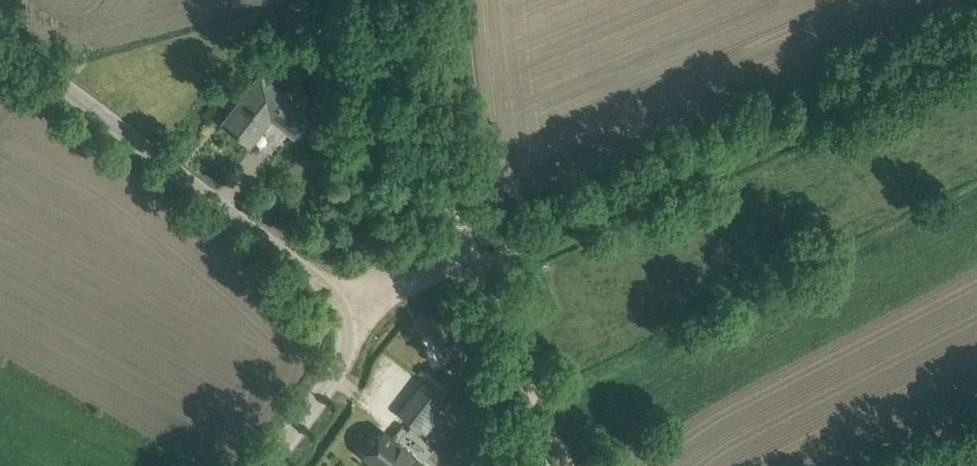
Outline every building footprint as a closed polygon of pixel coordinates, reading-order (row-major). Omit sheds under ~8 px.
[(223,124),(249,144),(270,117),(294,136),(309,115),(260,77),(223,124)] [(422,313),(423,319),(448,359),(467,347),(439,303),(422,313)] [(429,416),(445,395),(424,379),(398,414),(413,426),(424,412),(429,416)] [(382,430),(362,455),(375,465),(426,465),(382,430)]
